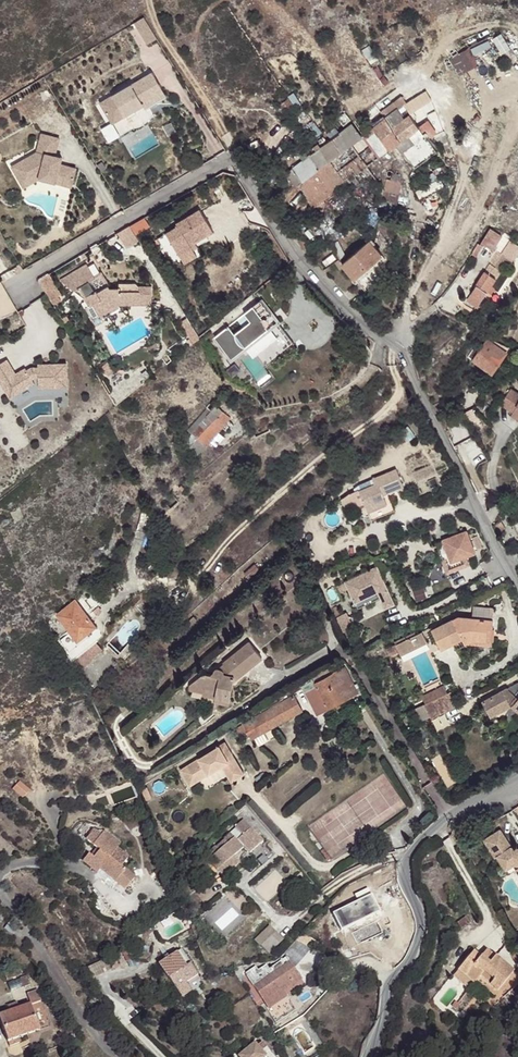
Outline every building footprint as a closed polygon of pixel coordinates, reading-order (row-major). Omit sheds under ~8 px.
[(140,50),(157,40),(144,18),(127,27),(140,50)] [(462,77),(477,69),(468,52),(453,60),(462,77)] [(156,69),(104,99),(116,119),(147,101),(144,97),(165,84),(156,69)] [(165,84),(144,97),(147,101),(149,105),(170,93),(165,84)] [(312,207),(405,139),(421,128),(411,115),(406,119),(399,109),(407,103),(402,97),(382,112),(387,119),(363,136),(349,146),(341,152),(302,181),(299,183),(312,207)] [(421,133),(428,140),(438,132),(415,98),(407,103),(399,109),(406,119),(411,115),(421,128),(405,139),(407,142),(421,133)] [(302,181),(341,152),(335,144),(343,138),(349,146),(363,136),(353,123),(293,168),(302,181)] [(58,134),(40,130),(37,149),(13,166),(27,185),(41,175),(74,181),(77,162),(61,159),(62,153),(55,152),(58,134)] [(445,132),(435,136),(445,150),(451,147),(445,132)] [(341,152),(349,146),(343,138),(335,144),(341,152)] [(302,181),(293,168),(287,173),(296,186),(299,183),(302,181)] [(388,172),(385,190),(400,192),(401,179),(400,172),(388,172)] [(382,210),(395,214),(400,192),(385,190),(382,210)] [(167,232),(182,254),(195,246),(190,239),(194,237),(196,239),(213,227),(199,205),(176,221),(178,224),(167,232)] [(145,216),(131,225),(136,234),(151,224),(145,216)] [(131,225),(119,233),(128,246),(139,239),(136,234),(131,225)] [(493,249),(503,233),(491,227),(482,243),(493,249)] [(342,264),(344,266),(354,279),(382,255),(371,240),(342,264)] [(478,244),(472,254),(475,257),(481,246),(478,244)] [(195,246),(182,254),(186,260),(199,252),(195,246)] [(487,291),(500,271),(502,267),(507,265),(509,265),(511,261),(497,252),(466,300),(476,307),(487,291)] [(332,261),(337,268),(342,264),(339,258),(332,261)] [(86,262),(61,280),(86,295),(92,303),(100,314),(122,299),(122,295),(142,295),(142,298),(153,298),(153,281),(141,281),(138,278),(121,278),(121,283),(112,284),(109,281),(99,288),(92,278),(96,275),(86,262)] [(506,275),(500,271),(487,291),(491,293),(495,288),(496,288),(506,275)] [(50,275),(40,282),(53,303),(62,296),(50,275)] [(92,303),(89,304),(98,316),(100,314),(92,303)] [(194,340),(200,336),(188,317),(181,321),(194,340)] [(509,348),(489,338),(488,341),(506,352),(509,348)] [(506,352),(488,341),(482,349),(476,346),(468,359),(492,374),(493,374),(507,353),(506,352)] [(0,399),(25,384),(22,380),(26,378),(29,378),(30,389),(58,388),(57,364),(29,366),(29,368),(22,369),(21,370),(22,372),(19,374),(18,372),(16,369),(6,375),(0,365),(0,399)] [(501,404),(513,412),(514,410),(517,412),(517,392),(511,388),(501,404)] [(195,457),(197,455),(206,446),(210,442),(217,433),(221,428),(228,421),(230,418),(218,406),(216,405),(210,412),(206,408),(186,432),(190,435),(188,441),(189,446),(186,449),(195,457)] [(233,426),(228,421),(221,428),(227,433),(233,426)] [(217,433),(210,442),(216,446),(223,438),(217,433)] [(377,487),(361,493),(373,522),(396,513),(389,495),(406,488),(399,471),(375,481),(377,487)] [(459,490),(452,493),(456,501),(463,497),(459,490)] [(468,533),(443,543),(453,566),(477,556),(468,533)] [(377,567),(370,571),(373,577),(381,574),(377,567)] [(370,571),(346,582),(349,589),(358,608),(381,598),(386,608),(395,604),(381,574),(373,577),(370,571)] [(346,582),(336,587),(339,593),(349,589),(346,582)] [(62,640),(70,649),(92,631),(98,626),(93,619),(98,615),(99,615),(103,612),(99,607),(95,611),(88,602),(83,607),(78,600),(59,615),(73,632),(62,640)] [(472,608),(471,620),(492,621),(493,610),(472,608)] [(486,641),(489,641),(494,642),(494,631),(492,631),(492,621),(471,620),(457,619),(431,631),(440,651),(461,641),(463,645),(464,644),(470,641),(486,643),(486,641)] [(92,631),(70,649),(72,652),(94,634),(92,631)] [(420,634),(395,646),(399,654),(401,656),(426,644),(420,634)] [(190,691),(205,693),(209,690),(218,692),(216,698),(228,700),(231,683),(235,683),(235,681),(236,682),(264,659),(251,643),(225,664),(226,666),(221,670),(219,670),(217,671),(216,674),(213,676),(206,674),(191,685),(190,691)] [(399,654),(395,646),(385,651),(389,659),(399,654)] [(99,648),(89,656),(94,663),(104,655),(99,648)] [(89,656),(78,666),(83,672),(94,663),(89,656)] [(356,696),(341,669),(301,693),(316,719),(356,696)] [(423,702),(427,710),(448,699),(445,691),(423,702)] [(494,701),(503,716),(506,714),(514,709),(517,713),(517,697),(516,699),(509,692),(494,701)] [(427,710),(425,711),(431,722),(432,724),(459,711),(452,697),(448,699),(427,710)] [(302,713),(294,699),(244,727),(250,738),(251,742),(302,713)] [(503,716),(494,701),(484,706),(493,722),(503,716)] [(514,709),(506,714),(517,725),(517,713),(514,709)] [(424,726),(431,722),(425,711),(418,714),(424,726)] [(244,727),(237,731),(243,742),(250,738),(244,727)] [(226,745),(220,749),(225,758),(232,754),(226,745)] [(220,749),(182,773),(188,783),(197,778),(199,783),(222,768),(232,784),(245,776),(232,754),(225,758),(220,749)] [(197,778),(188,783),(191,788),(199,783),(197,778)] [(22,781),(14,789),(24,799),(32,791),(22,781)] [(230,836),(237,844),(251,832),(244,823),(229,836),(230,836)] [(208,862),(217,873),(223,868),(229,874),(240,865),(234,858),(243,851),(240,847),(241,846),(250,856),(263,846),(251,832),(237,844),(230,836),(224,841),(225,842),(217,850),(216,849),(207,856),(211,861),(208,862)] [(99,861),(96,859),(91,854),(85,861),(102,877),(106,873),(129,894),(140,883),(126,871),(134,862),(124,852),(127,848),(111,834),(107,838),(101,833),(92,842),(103,852),(105,854),(99,861)] [(517,870),(517,854),(513,853),(501,835),(485,846),(496,863),(498,862),(507,875),(516,869),(517,870)] [(103,852),(96,859),(99,861),(105,854),(103,852)] [(463,929),(471,923),(467,918),(459,924),(463,929)] [(260,944),(267,953),(283,942),(276,933),(260,944)] [(284,953),(287,957),(294,969),(311,949),(296,941),(284,953)] [(476,973),(494,988),(511,970),(493,955),(488,961),(479,953),(472,947),(454,967),(469,981),(473,976),(476,973)] [(488,961),(493,955),(485,947),(479,953),(488,961)] [(181,998),(193,990),(188,983),(200,975),(182,948),(159,963),(181,998)] [(294,969),(287,957),(270,968),(266,965),(258,969),(255,966),(247,972),(279,1021),(298,1008),(284,986),(291,980),(288,977),(296,972),(294,969)] [(463,986),(469,981),(454,967),(449,973),(463,986)] [(490,993),(494,988),(476,973),(473,976),(490,993)] [(28,994),(32,1004),(41,1001),(38,991),(28,994)] [(9,1006),(11,1011),(20,1008),(18,1003),(9,1006)] [(0,1016),(0,1017),(10,1043),(12,1048),(22,1044),(20,1039),(42,1031),(32,1004),(20,1008),(11,1011),(0,1016)] [(461,1045),(460,1044),(455,1038),(444,1049),(447,1053),(449,1056),(461,1045)] [(255,1044),(237,1056),(238,1056),(265,1056),(255,1044)]
